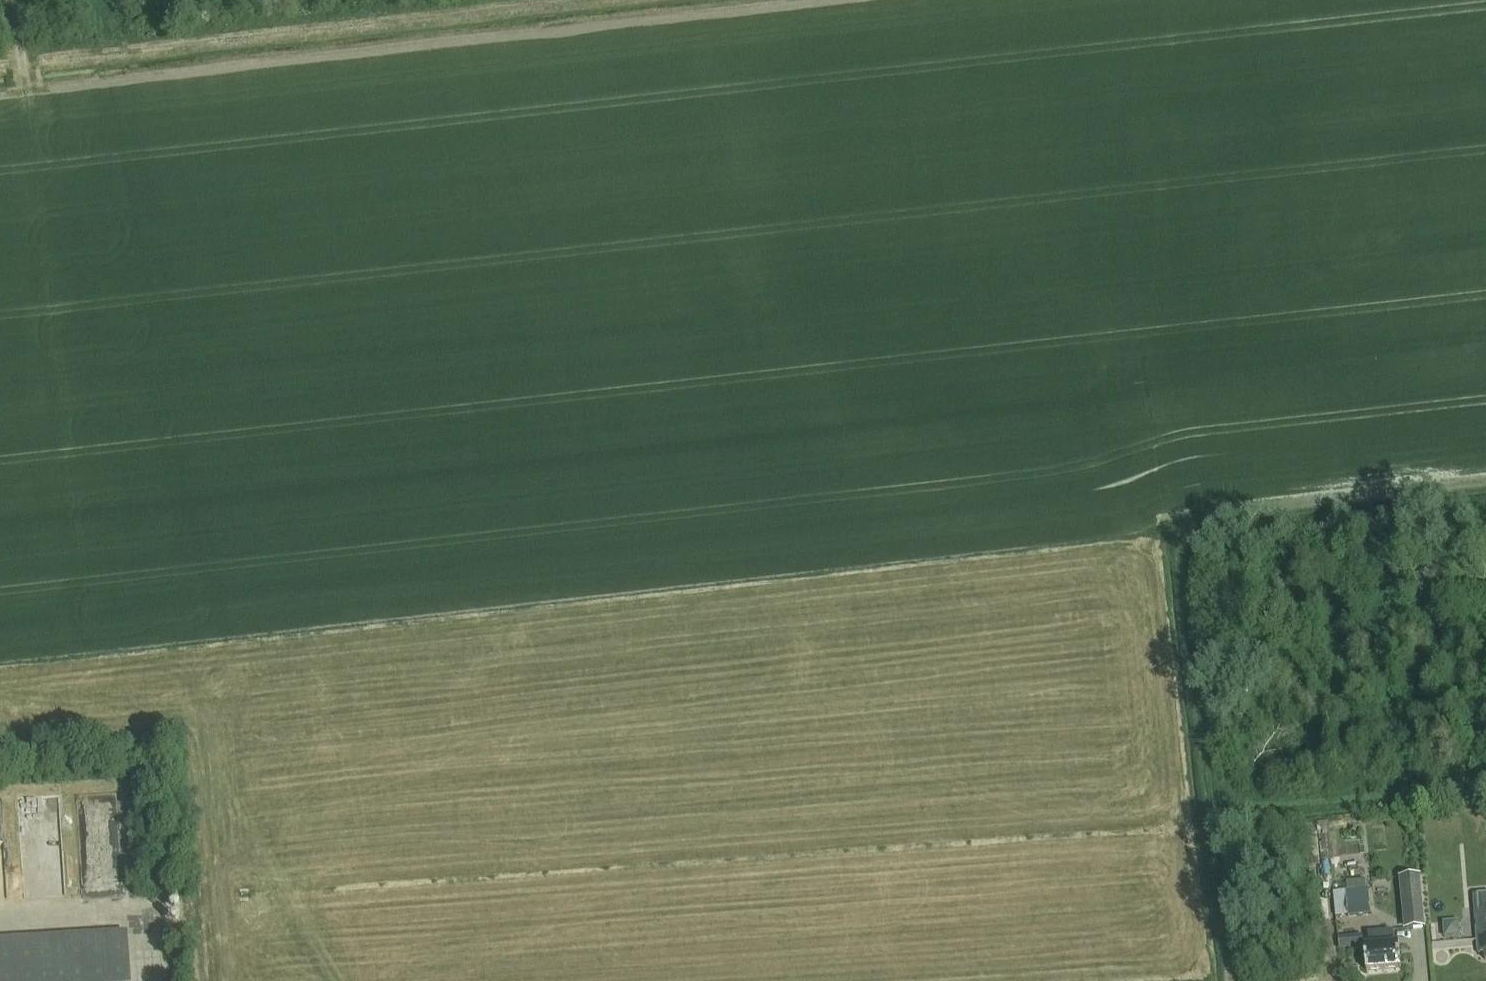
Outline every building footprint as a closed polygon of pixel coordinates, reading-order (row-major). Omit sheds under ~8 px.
[(1422,874),(1400,876),(1405,928),(1427,926),(1422,874)] [(1345,897),(1332,899),(1335,922),(1348,920),(1348,918),(1370,915),(1367,889),(1344,892),(1345,897)] [(1477,895),(1478,910),(1476,910),(1478,952),(1484,952),(1485,958),(1485,894),(1477,895)] [(1450,934),(1465,933),(1464,920),(1449,921),(1450,934)] [(1365,944),(1367,965),(1367,970),(1401,967),(1399,943),(1395,943),(1395,930),(1368,932),(1369,944),(1365,944)] [(126,934),(0,942),(0,980),(129,980),(126,934)]
